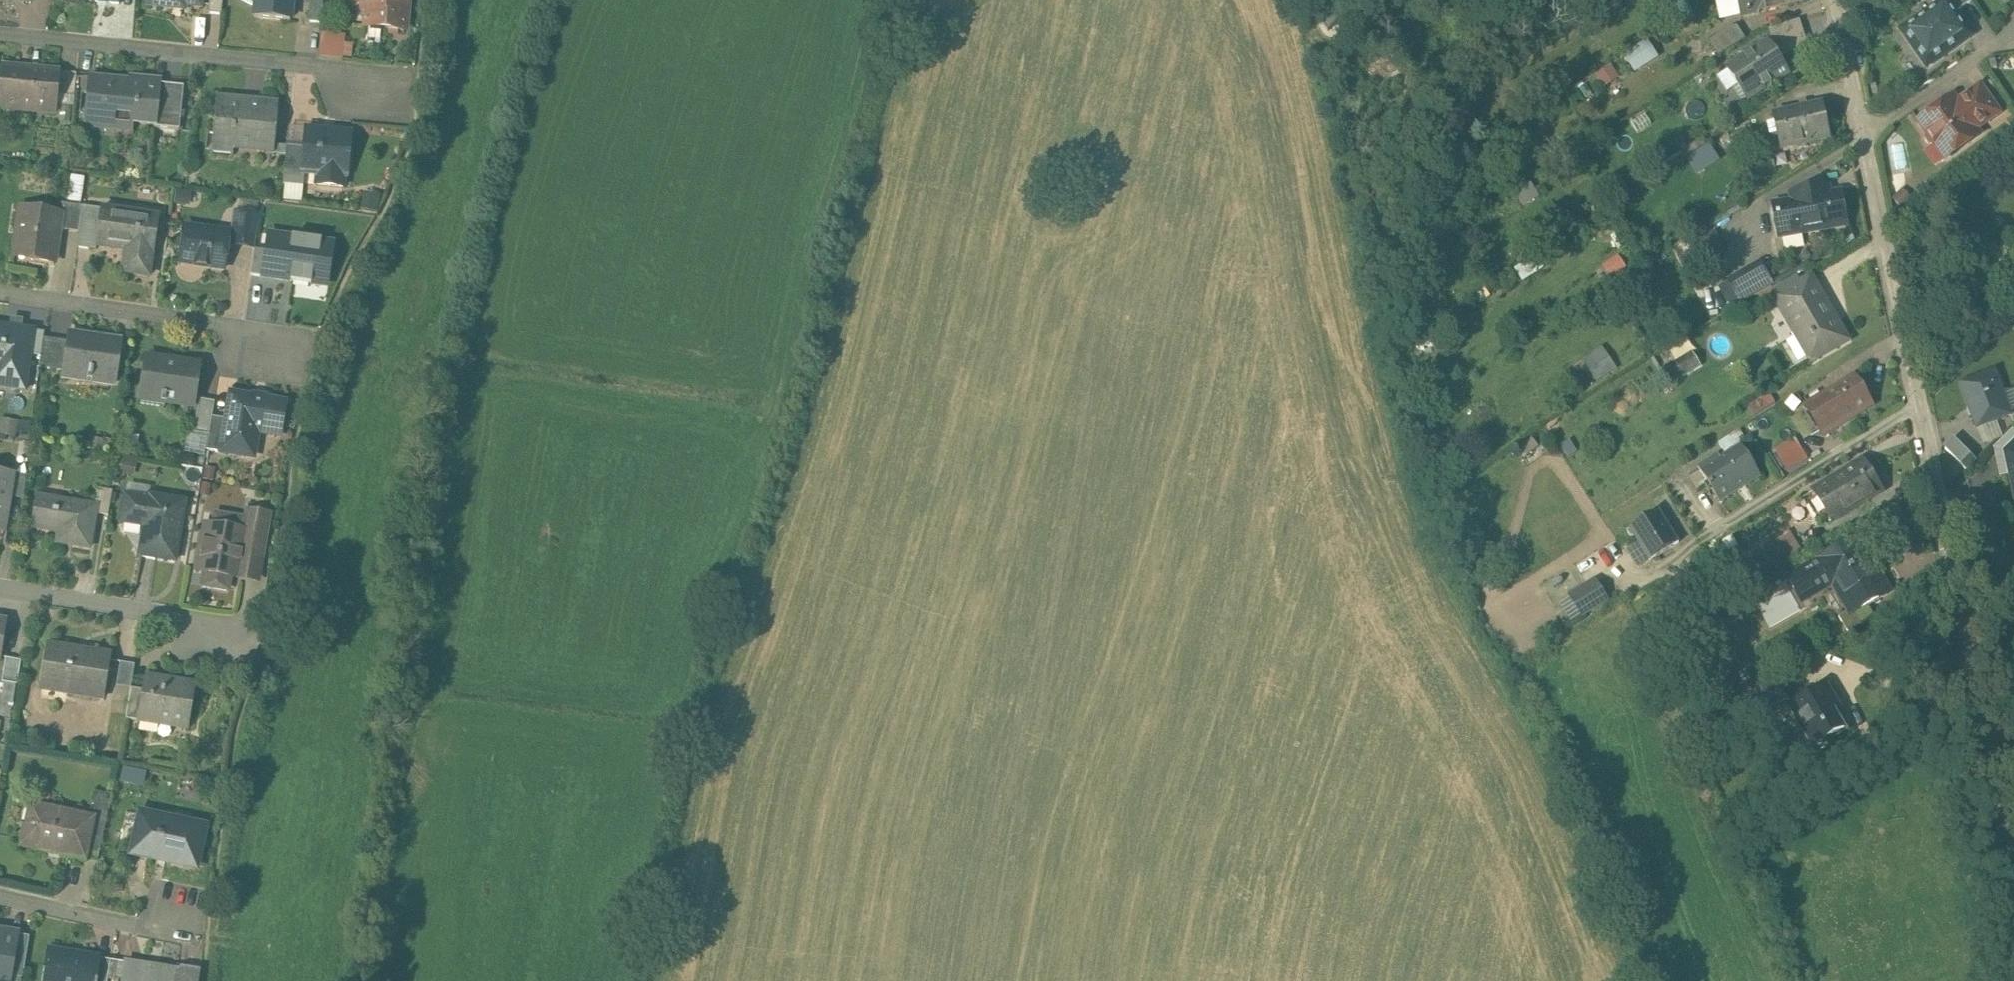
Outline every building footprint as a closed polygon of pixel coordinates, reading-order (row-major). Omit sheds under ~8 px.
[(147,6),(170,8),(170,4),(201,7),(202,0),(147,0),(147,6)] [(209,5),(208,5),(208,12),(221,14),(222,0),(209,0),(209,5)] [(255,6),(254,16),(290,20),(292,0),(243,0),(255,6)] [(309,21),(321,22),(323,0),(311,0),(309,21)] [(363,9),(368,9),(366,27),(404,30),(406,14),(408,14),(409,0),(364,0),(363,9)] [(1742,16),(1806,2),(1806,0),(1739,0),(1742,16)] [(1955,13),(1946,0),(1937,6),(1903,30),(1919,52),(1918,55),(1925,64),(1930,65),(1940,59),(1940,56),(1970,35),(1955,13)] [(1937,6),(1946,0),(1955,13),(1971,1),(1970,0),(1933,0),(1937,6)] [(1800,20),(1769,30),(1773,42),(1783,58),(1807,42),(1800,20)] [(1732,29),(1711,42),(1718,57),(1743,41),(1737,28),(1732,29)] [(324,30),(323,56),(349,56),(350,31),(324,30)] [(1650,40),(1630,53),(1640,67),(1659,55),(1650,40)] [(1769,44),(1727,71),(1747,100),(1788,73),(1769,44)] [(2,65),(0,82),(0,108),(53,114),(55,95),(57,72),(2,65)] [(76,74),(57,72),(55,95),(74,97),(76,74)] [(162,80),(130,77),(129,82),(88,78),(84,126),(106,128),(107,120),(155,125),(157,125),(161,85),(162,80)] [(183,87),(161,85),(157,125),(155,125),(155,128),(179,131),(183,87)] [(1980,87),(1958,103),(1976,129),(1999,113),(1980,87)] [(278,101),(218,95),(211,151),(232,153),(233,142),(274,146),(278,101)] [(1958,103),(1954,97),(1948,101),(1947,104),(1942,108),(1938,108),(1919,121),(1928,133),(1926,138),(1930,143),(1935,144),(1946,159),(1980,135),(1976,129),(1958,103)] [(1824,104),(1774,115),(1782,148),(1831,137),(1824,104)] [(349,133),(306,128),(304,152),(303,169),(304,169),(304,174),(345,178),(349,133)] [(304,152),(288,150),(288,146),(286,146),(282,184),(285,184),(303,186),(304,174),(304,169),(303,169),(304,152)] [(1709,146),(1688,159),(1697,174),(1718,161),(1709,146)] [(1773,158),(1742,164),(1745,178),(1775,171),(1773,158)] [(84,179),(70,177),(67,202),(81,204),(84,179)] [(303,186),(285,184),(283,201),(301,202),(303,186)] [(1827,187),(1795,193),(1795,201),(1775,204),(1781,237),(1847,225),(1841,191),(1828,194),(1827,187)] [(380,196),(364,192),(360,211),(376,215),(380,196)] [(82,206),(61,203),(59,214),(61,214),(58,229),(78,232),(82,206)] [(101,209),(82,206),(78,232),(76,248),(96,251),(97,242),(95,241),(101,209)] [(59,214),(20,208),(13,257),(53,263),(58,229),(61,214),(59,214)] [(158,217),(101,209),(95,241),(97,242),(112,244),(112,243),(131,246),(127,274),(148,277),(152,254),(153,255),(158,217)] [(259,217),(235,213),(230,245),(254,248),(259,217)] [(229,233),(185,227),(183,237),(179,240),(177,248),(181,252),(179,262),(224,269),(229,233)] [(269,229),(261,279),(327,289),(334,239),(269,229)] [(1813,279),(1771,303),(1805,363),(1847,339),(1813,279)] [(0,325),(0,386),(24,389),(29,354),(32,329),(0,325)] [(44,331),(32,329),(29,354),(40,355),(44,334),(44,331)] [(69,337),(44,334),(40,355),(39,367),(64,370),(69,337)] [(117,345),(92,341),(93,339),(69,335),(69,337),(64,370),(63,375),(66,375),(66,370),(88,374),(86,380),(91,381),(91,379),(113,382),(119,343),(118,343),(117,345)] [(1695,339),(1665,357),(1670,366),(1674,363),(1683,377),(1706,364),(1698,351),(1701,349),(1695,339)] [(1594,379),(1616,370),(1606,345),(1583,354),(1594,379)] [(199,366),(146,357),(140,399),(193,407),(199,366)] [(2011,414),(1994,371),(1961,383),(1976,424),(2011,414)] [(1853,376),(1806,406),(1824,435),(1871,405),(1853,376)] [(285,403),(230,393),(226,419),(225,425),(220,452),(245,457),(250,431),(279,436),(285,403)] [(1766,394),(1746,406),(1753,417),(1772,404),(1766,394)] [(214,402),(199,399),(193,432),(209,435),(212,417),(214,402)] [(226,419),(212,417),(209,435),(206,450),(220,452),(225,425),(226,419)] [(1,419),(0,425),(0,435),(15,437),(18,421),(1,419)] [(1967,469),(1978,458),(1952,433),(1941,445),(1967,469)] [(1795,438),(1775,450),(1782,460),(1801,448),(1795,438)] [(104,441),(90,439),(88,450),(102,452),(104,441)] [(1737,446),(1717,459),(1715,455),(1695,468),(1717,503),(1757,478),(1737,446)] [(1801,448),(1782,460),(1788,470),(1807,458),(1801,448)] [(137,465),(120,461),(118,472),(118,473),(134,477),(137,465)] [(1860,462),(1808,495),(1829,527),(1881,494),(1860,462)] [(0,472),(0,533),(3,534),(9,497),(13,474),(0,472)] [(27,477),(13,474),(9,497),(23,499),(27,477)] [(112,491),(98,489),(95,506),(96,507),(94,514),(107,516),(112,491)] [(184,502),(149,496),(148,500),(124,496),(119,524),(143,528),(139,556),(174,562),(184,502)] [(95,506),(37,497),(31,527),(32,527),(33,524),(59,529),(56,543),(89,548),(94,514),(96,507),(95,506)] [(269,513),(248,509),(244,531),(245,531),(241,555),(261,558),(269,513)] [(1659,511),(1630,529),(1640,545),(1631,550),(1641,564),(1649,559),(1650,561),(1679,543),(1659,511)] [(244,531),(205,525),(197,572),(205,573),(203,587),(226,591),(229,577),(237,579),(241,555),(245,531),(244,531)] [(1785,533),(1764,546),(1776,566),(1797,553),(1785,533)] [(1853,542),(1782,583),(1796,606),(1829,587),(1844,614),(1860,605),(1882,592),(1853,542)] [(1689,583),(1683,573),(1668,583),(1675,593),(1689,583)] [(1596,582),(1572,597),(1583,614),(1606,599),(1596,582)] [(1844,614),(1834,620),(1843,634),(1869,620),(1860,605),(1844,614)] [(110,654),(47,644),(40,688),(102,699),(110,654)] [(20,661),(5,658),(1,681),(17,685),(20,661)] [(134,665),(120,662),(116,686),(130,688),(134,665)] [(1777,675),(1742,695),(1750,708),(1785,688),(1777,675)] [(193,687),(146,679),(144,690),(139,721),(159,725),(161,716),(185,720),(183,729),(186,729),(193,687)] [(1840,708),(1828,687),(1794,707),(1817,747),(1846,731),(1835,711),(1840,708)] [(144,690),(130,688),(125,719),(139,721),(144,690)] [(145,784),(148,772),(126,768),(124,779),(145,784)] [(93,817),(30,803),(21,845),(85,859),(85,857),(94,818),(93,817)] [(107,814),(94,812),(93,817),(94,818),(85,857),(97,860),(107,814)] [(204,828),(140,813),(131,853),(195,867),(204,828)] [(0,931),(0,980),(9,980),(10,975),(12,963),(13,963),(18,933),(0,931)] [(29,935),(18,933),(13,963),(12,963),(10,975),(22,977),(29,935)] [(49,949),(43,980),(94,980),(99,958),(49,949)] [(94,980),(107,980),(110,960),(99,958),(94,980)] [(178,970),(126,962),(123,980),(176,980),(178,970)] [(178,970),(176,980),(198,980),(199,974),(178,970)]
